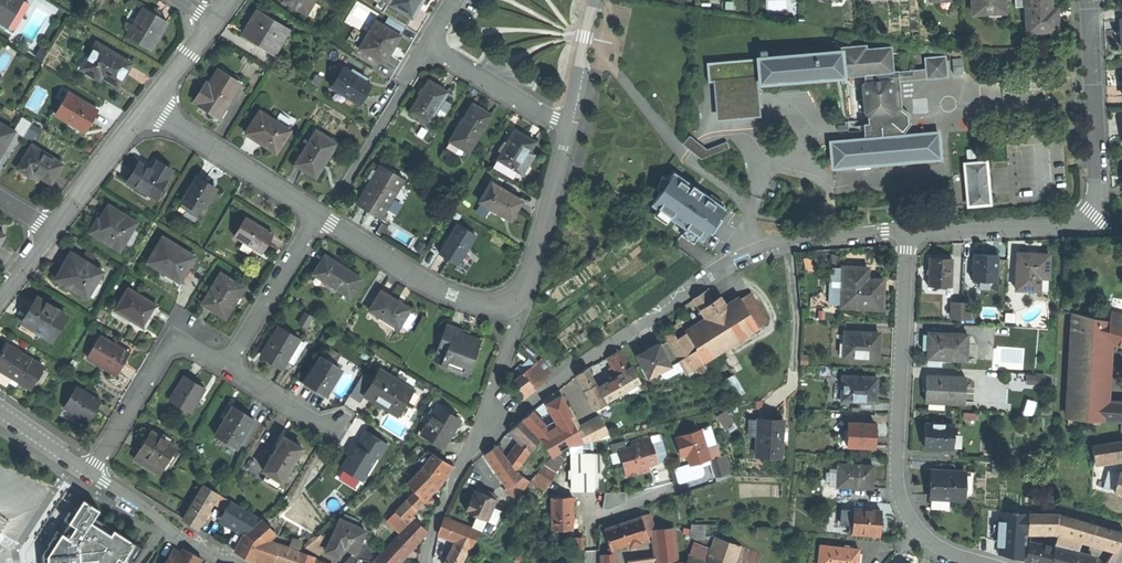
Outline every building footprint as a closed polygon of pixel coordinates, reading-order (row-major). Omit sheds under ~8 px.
[(10,21),(22,0),(0,0),(0,16),(10,21)] [(29,0),(22,0),(10,21),(7,25),(15,30),(31,1),(29,0)] [(296,4),(293,8),(305,15),(315,0),(289,0),(296,4)] [(413,17),(386,0),(381,0),(376,7),(407,27),(413,17)] [(413,17),(420,7),(417,5),(420,0),(386,0),(413,17)] [(976,13),(988,13),(988,8),(1005,8),(1005,0),(976,0),(976,13)] [(1028,34),(1049,34),(1049,31),(1060,31),(1060,16),(1053,16),(1053,0),(1028,0),(1028,34)] [(143,8),(128,36),(151,49),(157,37),(166,21),(143,8)] [(288,31),(257,12),(251,21),(246,29),(263,40),(260,45),(274,54),(288,31)] [(10,21),(0,16),(0,24),(6,28),(7,25),(10,21)] [(367,49),(386,61),(394,48),(402,36),(377,20),(367,36),(373,39),(367,49)] [(243,35),(260,45),(263,40),(246,29),(243,35)] [(96,41),(82,66),(104,78),(106,74),(120,82),(125,72),(132,60),(96,41)] [(868,41),(844,43),(843,50),(846,74),(865,73),(868,113),(871,113),(872,124),(866,124),(867,137),(906,134),(906,126),(911,126),(910,114),(902,106),(901,92),(900,77),(899,67),(894,67),(892,44),(869,46),(868,41)] [(759,82),(846,74),(843,50),(709,63),(710,81),(714,80),(759,76),(759,82)] [(899,67),(900,77),(946,74),(944,54),(925,55),(925,65),(899,67)] [(953,56),(954,64),(962,63),(961,55),(953,56)] [(331,86),(358,102),(364,93),(370,84),(342,67),(331,86)] [(241,85),(219,70),(213,79),(209,84),(206,82),(195,100),(221,116),(241,85)] [(759,82),(759,76),(714,80),(718,119),(762,115),(759,82)] [(412,110),(431,121),(440,107),(447,96),(451,90),(442,85),(431,79),(412,110)] [(55,114),(85,131),(92,120),(98,109),(68,92),(55,114)] [(455,102),(447,96),(440,107),(449,113),(455,102)] [(484,110),(474,105),(452,139),(471,152),(493,115),(484,110)] [(259,111),(245,134),(259,142),(262,137),(280,148),(291,130),(259,111)] [(36,140),(43,125),(22,116),(16,131),(36,140)] [(0,121),(0,152),(13,129),(0,121)] [(301,168),(305,171),(307,168),(317,174),(336,143),(316,130),(294,164),(301,168)] [(497,159),(518,171),(529,152),(535,142),(514,130),(506,144),(501,153),(497,159)] [(941,132),(906,134),(867,137),(832,140),(834,164),(943,156),(941,132)] [(690,134),(684,142),(703,157),(730,146),(728,140),(708,148),(690,134)] [(277,153),(280,148),(262,137),(259,142),(265,146),(277,153)] [(497,151),(501,153),(506,144),(502,142),(497,151)] [(18,166),(36,177),(39,172),(53,180),(57,172),(63,162),(32,143),(18,166)] [(969,147),(969,155),(977,155),(977,147),(969,147)] [(535,156),(529,152),(518,171),(524,175),(531,164),(535,156)] [(128,181),(154,197),(171,169),(155,159),(149,169),(139,163),(133,173),(128,181)] [(514,178),(518,171),(497,159),(493,166),(514,178)] [(989,160),(967,161),(969,202),(991,200),(989,160)] [(369,212),(382,219),(405,181),(381,166),(358,205),(369,212)] [(189,203),(201,211),(202,209),(216,188),(208,183),(198,177),(183,200),(189,203)] [(657,207),(702,239),(714,223),(724,209),(678,177),(657,207)] [(491,181),(480,200),(511,219),(516,210),(522,200),(491,181)] [(137,220),(109,203),(99,219),(91,231),(119,248),(125,239),(122,237),(126,229),(130,231),(137,220)] [(199,214),(201,211),(189,203),(186,208),(184,211),(196,219),(199,214)] [(235,236),(263,253),(269,244),(274,235),(245,218),(235,236)] [(456,226),(440,255),(445,258),(450,260),(452,257),(461,263),(476,237),(456,226)] [(168,271),(180,278),(194,254),(162,236),(148,260),(168,271)] [(85,249),(80,258),(89,264),(94,255),(85,249)] [(80,258),(69,252),(62,265),(54,277),(87,296),(102,271),(100,270),(93,266),(89,264),(80,258)] [(1032,254),(1017,253),(1015,290),(1039,291),(1040,273),(1048,273),(1049,255),(1032,254)] [(198,257),(194,254),(180,278),(184,281),(198,257)] [(985,255),(974,254),(973,281),(979,281),(979,287),(990,287),(990,281),(996,281),(997,255),(985,255)] [(317,266),(313,272),(351,295),(361,278),(323,256),(317,266)] [(952,259),(929,258),(928,273),(928,286),(950,287),(952,259)] [(95,262),(93,266),(100,270),(102,266),(95,262)] [(840,307),(879,309),(880,296),(880,281),(861,280),(862,269),(841,268),(841,269),(840,306),(840,307)] [(828,305),(840,306),(841,269),(830,269),(829,300),(813,299),(812,309),(828,310),(828,305)] [(202,301),(223,313),(230,302),(236,292),(240,294),(245,286),(219,271),(202,301)] [(114,309),(145,328),(151,318),(158,306),(127,288),(114,309)] [(396,298),(381,289),(370,308),(383,315),(401,326),(412,308),(396,298)] [(693,299),(703,315),(715,308),(711,302),(705,292),(693,299)] [(749,294),(739,299),(744,307),(757,329),(766,323),(749,294)] [(67,316),(36,297),(33,302),(30,308),(26,314),(22,321),(37,331),(53,340),(67,316)] [(719,297),(711,302),(715,308),(719,314),(721,313),(725,320),(731,329),(696,350),(690,354),(678,361),(684,373),(693,368),(757,329),(744,307),(730,315),(726,308),(719,297)] [(739,299),(726,308),(730,315),(744,307),(739,299)] [(959,319),(960,303),(952,302),(951,319),(959,319)] [(968,303),(960,303),(959,319),(967,320),(968,303)] [(706,320),(707,322),(719,315),(719,314),(715,308),(703,315),(706,320)] [(299,321),(307,326),(312,316),(305,312),(299,321)] [(719,315),(707,322),(711,328),(725,320),(721,313),(719,314),(719,315)] [(1079,419),(1102,421),(1103,401),(1107,343),(1108,323),(1073,314),(1067,419),(1079,419)] [(398,331),(401,326),(383,315),(380,320),(398,331)] [(707,322),(706,320),(696,327),(686,333),(689,339),(696,350),(731,329),(725,320),(711,328),(707,322)] [(33,337),(37,331),(22,321),(18,328),(33,337)] [(1108,323),(1107,343),(1117,346),(1121,327),(1121,325),(1108,323)] [(465,333),(447,326),(438,350),(446,353),(442,366),(470,375),(481,343),(470,339),(463,337),(465,333)] [(271,362),(283,369),(288,359),(300,339),(278,327),(261,356),(271,362)] [(669,328),(662,332),(678,361),(690,354),(684,343),(689,339),(686,333),(676,339),(669,328)] [(967,334),(928,332),(928,339),(922,339),(922,344),(922,349),(927,349),(926,358),(927,358),(940,359),(965,360),(967,334)] [(878,334),(843,333),(842,357),(877,359),(878,346),(878,334)] [(87,356),(117,375),(124,363),(131,351),(115,341),(113,344),(100,336),(87,356)] [(305,342),(300,339),(288,359),(294,362),(305,342)] [(696,350),(689,339),(684,343),(690,354),(696,350)] [(7,343),(0,354),(0,369),(29,387),(43,365),(7,343)] [(665,343),(658,346),(667,363),(674,360),(665,343)] [(647,351),(637,356),(647,377),(668,366),(667,363),(658,346),(658,345),(647,351)] [(330,350),(325,360),(334,366),(340,355),(330,350)] [(616,376),(617,378),(624,391),(639,384),(620,350),(612,355),(606,358),(611,367),(616,376)] [(533,353),(520,366),(524,371),(538,357),(533,353)] [(306,382),(327,393),(340,369),(334,366),(325,360),(320,358),(306,382)] [(596,364),(587,369),(593,381),(602,376),(596,364)] [(524,375),(534,387),(547,377),(537,365),(524,375)] [(613,378),(616,376),(611,367),(608,369),(613,378)] [(698,375),(693,368),(684,373),(688,380),(698,375)] [(582,372),(576,375),(595,409),(606,403),(605,402),(598,389),(593,381),(587,369),(582,372)] [(380,372),(365,397),(373,401),(382,406),(384,402),(401,412),(413,391),(380,372)] [(171,398),(193,412),(207,390),(185,376),(177,388),(171,398)] [(876,378),(842,376),(841,387),(834,387),(833,400),(841,400),(841,401),(875,402),(876,392),(876,378)] [(965,377),(926,376),(925,389),(925,402),(929,402),(942,403),(964,403),(965,377)] [(617,378),(598,389),(605,402),(624,391),(617,378)] [(325,397),(327,393),(306,382),(304,386),(313,391),(325,397)] [(62,407),(87,422),(94,410),(100,399),(76,385),(62,407)] [(558,429),(549,435),(540,440),(551,458),(569,446),(583,444),(577,433),(568,416),(570,415),(568,410),(560,397),(552,402),(545,405),(558,429)] [(1121,422),(1121,403),(1103,401),(1102,421),(1121,422)] [(609,409),(606,403),(595,409),(598,415),(609,409)] [(507,416),(496,405),(489,426),(493,429),(507,416)] [(245,414),(234,408),(217,436),(238,449),(255,421),(245,414)] [(419,432),(445,448),(452,436),(460,422),(438,408),(427,426),(424,423),(419,432)] [(569,409),(568,410),(570,415),(568,416),(577,433),(580,431),(569,409)] [(532,412),(520,422),(539,439),(540,440),(549,435),(532,412)] [(747,435),(756,436),(757,419),(748,419),(747,435)] [(771,420),(757,419),(756,436),(755,455),(780,456),(782,420),(771,420)] [(580,431),(577,433),(583,444),(610,437),(601,420),(580,431)] [(513,434),(520,440),(530,450),(539,439),(520,422),(515,426),(510,431),(513,434)] [(874,423),(848,422),(847,434),(837,434),(837,448),(862,450),(862,446),(873,447),(874,435),(874,423)] [(952,424),(923,423),(923,435),(922,447),(951,448),(952,447),(952,437),(952,424)] [(366,427),(343,467),(367,481),(390,442),(366,427)] [(700,429),(700,431),(705,447),(714,444),(708,427),(700,429)] [(162,464),(164,466),(176,447),(151,430),(144,440),(138,450),(141,451),(162,464)] [(700,431),(680,437),(686,456),(688,465),(700,462),(708,459),(705,447),(700,431)] [(511,436),(518,443),(520,440),(513,434),(511,436)] [(660,435),(650,437),(656,460),(665,458),(660,435)] [(632,447),(619,450),(625,477),(637,474),(648,472),(646,466),(657,463),(656,460),(650,437),(631,442),(632,447)] [(681,458),(686,456),(680,437),(675,439),(681,458)] [(960,437),(952,437),(952,447),(960,447),(960,437)] [(294,446),(283,439),(264,471),(273,476),(268,484),(283,494),(307,454),(294,446)] [(518,443),(510,453),(522,461),(530,450),(520,440),(518,443)] [(1094,461),(1121,457),(1121,440),(1091,445),(1094,461)] [(497,446),(484,455),(501,480),(514,472),(505,459),(497,446)] [(442,450),(429,463),(429,464),(431,466),(436,470),(447,459),(449,457),(442,450)] [(158,471),(162,464),(141,451),(136,457),(158,471)] [(510,453),(505,459),(514,472),(522,461),(510,453)] [(570,467),(572,467),(605,467),(605,454),(570,454),(570,467)] [(447,459),(436,470),(435,471),(444,480),(454,466),(447,459)] [(721,459),(712,461),(717,477),(726,475),(721,459)] [(412,478),(416,482),(416,481),(431,466),(429,464),(429,463),(428,462),(412,478)] [(703,472),(700,462),(688,465),(674,469),(677,481),(679,482),(690,479),(701,476),(703,472)] [(872,466),(838,464),(838,473),(837,485),(837,486),(871,488),(872,478),(872,466)] [(431,466),(416,481),(421,486),(435,471),(436,470),(431,466)] [(605,467),(572,467),(572,490),(605,490),(605,467)] [(527,470),(522,477),(530,482),(535,476),(527,470)] [(540,470),(535,476),(530,482),(544,491),(552,479),(540,470)] [(414,493),(406,501),(411,505),(415,510),(428,497),(437,488),(444,480),(435,471),(421,486),(414,493)] [(963,473),(930,471),(929,485),(928,498),(931,498),(946,499),(962,500),(963,473)] [(519,478),(514,472),(501,480),(506,487),(519,478)] [(1102,490),(1112,493),(1118,473),(1113,472),(1106,475),(1102,490)] [(1121,495),(1121,474),(1118,473),(1112,493),(1121,495)] [(522,477),(519,478),(506,487),(502,489),(517,500),(530,482),(522,477)] [(409,488),(414,493),(421,486),(416,481),(416,482),(409,488)] [(203,485),(183,519),(190,523),(198,529),(213,503),(219,494),(203,485)] [(478,488),(477,491),(495,500),(497,497),(478,488)] [(476,516),(486,521),(493,507),(496,500),(495,500),(477,491),(475,491),(470,501),(465,512),(476,516)] [(81,494),(42,555),(43,562),(96,562),(101,562),(136,562),(146,547),(97,516),(101,508),(81,494)] [(260,518),(219,494),(213,503),(227,511),(224,515),(240,524),(226,547),(235,552),(248,529),(252,531),(260,518)] [(551,498),(552,530),(570,530),(570,498),(556,498),(551,498)] [(945,508),(946,499),(931,498),(930,507),(945,508)] [(394,512),(395,512),(400,517),(411,505),(406,501),(406,500),(394,512)] [(619,504),(602,504),(599,527),(617,520),(619,504)] [(502,511),(493,507),(486,521),(481,530),(490,538),(500,523),(498,521),(502,511)] [(880,512),(853,510),(851,534),(879,536),(879,523),(880,512)] [(386,522),(397,534),(407,524),(400,517),(395,512),(386,522)] [(1027,515),(1000,514),(997,555),(1024,560),(1025,543),(1026,529),(1027,515)] [(1121,536),(1121,533),(1092,523),(1057,514),(1027,514),(1027,515),(1026,529),(1054,528),(1115,546),(1121,536)] [(344,516),(341,522),(355,528),(357,522),(344,516)] [(481,530),(486,521),(476,516),(471,526),(481,530)] [(470,544),(473,545),(480,532),(444,517),(438,533),(456,539),(470,544)] [(640,517),(604,529),(607,539),(611,548),(611,549),(614,548),(647,537),(646,535),(641,520),(640,517)] [(671,517),(650,519),(653,530),(673,528),(671,517)] [(650,519),(641,520),(646,535),(653,534),(655,557),(655,562),(656,562),(676,560),(673,528),(653,530),(650,519)] [(412,520),(398,535),(411,546),(416,541),(424,531),(412,520)] [(325,539),(320,550),(333,556),(338,545),(342,547),(355,553),(364,531),(355,528),(341,522),(338,521),(330,541),(325,539)] [(688,536),(695,537),(697,524),(690,524),(688,536)] [(305,548),(318,555),(320,550),(325,539),(320,534),(314,540),(305,548)] [(401,557),(410,547),(411,546),(398,535),(375,560),(378,562),(396,562),(401,557)] [(579,535),(569,535),(567,549),(580,549),(579,535)] [(692,544),(685,562),(744,562),(734,560),(739,545),(716,537),(711,550),(692,544)] [(303,546),(305,548),(314,540),(312,538),(303,546)] [(468,548),(470,544),(456,539),(455,542),(468,548)] [(271,561),(278,545),(265,541),(255,562),(270,562),(271,561)] [(420,544),(416,541),(411,546),(410,547),(417,554),(420,544)] [(371,546),(378,552),(382,548),(375,542),(371,546)] [(455,542),(449,555),(445,562),(461,562),(468,548),(455,542)] [(164,562),(211,562),(211,561),(175,543),(164,562)] [(1025,543),(1024,560),(1024,561),(1030,562),(1049,562),(1052,549),(1025,543)] [(292,544),(290,549),(298,552),(300,553),(302,549),(292,544)] [(343,562),(365,562),(365,561),(370,562),(376,555),(364,544),(354,558),(350,556),(343,562)] [(298,552),(290,549),(278,545),(271,561),(275,562),(294,562),(298,552)] [(338,557),(342,547),(338,545),(333,556),(338,557)] [(819,545),(817,562),(856,562),(857,554),(857,549),(819,545)] [(1052,549),(1049,562),(1090,562),(1092,557),(1053,547),(1052,549)] [(333,556),(320,550),(318,555),(316,560),(323,562),(327,562),(328,561),(331,562),(333,556)] [(515,551),(514,560),(526,561),(527,551),(515,551)] [(315,558),(300,553),(298,552),(294,562),(313,562),(315,558)] [(614,552),(607,554),(600,555),(600,562),(614,562),(614,552)]
